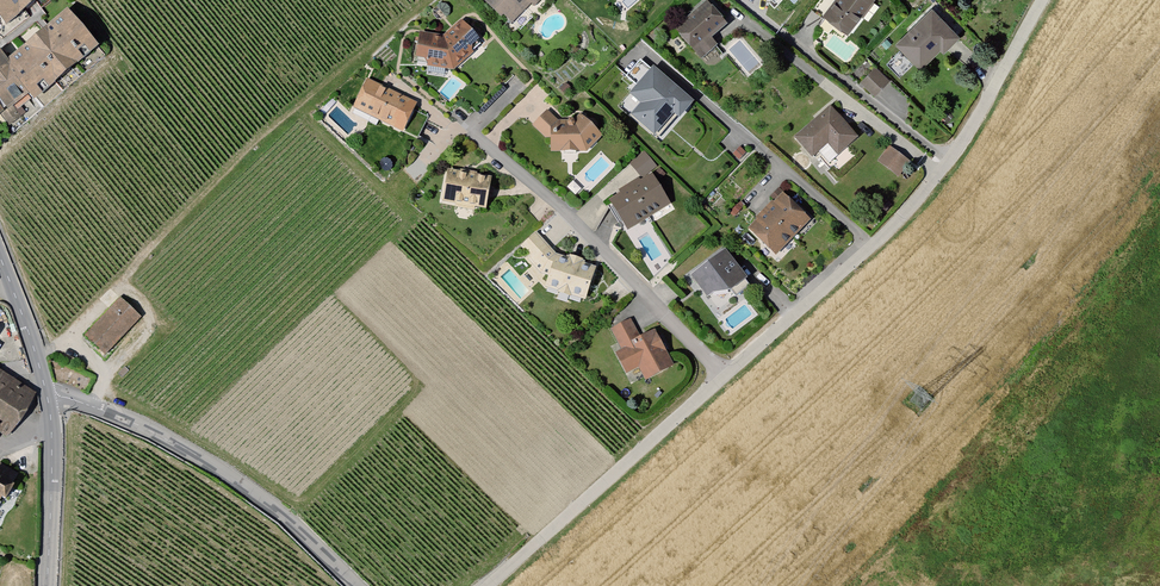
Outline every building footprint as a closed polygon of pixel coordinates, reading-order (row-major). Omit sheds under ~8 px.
[(3,24),(36,0),(0,0),(0,20),(3,24)] [(480,2),(512,30),(541,0),(482,0),(480,2)] [(850,35),(876,0),(833,0),(821,16),(850,35)] [(675,31),(702,59),(718,47),(711,39),(727,25),(707,1),(675,31)] [(6,55),(0,48),(0,110),(5,106),(13,115),(97,48),(65,8),(6,55)] [(892,45),(918,73),(959,39),(933,8),(892,45)] [(415,34),(408,60),(448,73),(478,45),(457,23),(440,40),(415,34)] [(695,102),(653,64),(626,93),(639,105),(629,116),(658,142),(695,102)] [(875,64),(860,80),(875,93),(890,77),(875,64)] [(364,79),(351,110),(403,133),(417,102),(364,79)] [(831,105),(794,137),(813,159),(828,145),(839,156),(858,138),(831,105)] [(543,113),(527,131),(544,153),(582,155),(597,140),(575,118),(561,131),(543,113)] [(886,151),(874,167),(896,183),(908,167),(886,151)] [(640,153),(625,166),(638,178),(652,166),(640,153)] [(444,173),(438,205),(484,213),(488,181),(444,173)] [(649,177),(605,203),(624,235),(668,209),(649,177)] [(781,191),(747,227),(777,255),(810,219),(781,191)] [(532,234),(516,249),(541,277),(540,291),(581,303),(593,269),(552,259),(532,234)] [(720,254),(702,266),(724,295),(742,282),(720,254)] [(702,266),(684,281),(699,298),(709,295),(724,295),(702,266)] [(119,297),(82,336),(104,357),(141,318),(119,297)] [(627,324),(608,333),(619,354),(611,358),(621,378),(635,371),(641,383),(669,369),(652,334),(636,341),(627,324)] [(31,396),(0,377),(0,436),(4,439),(31,396)] [(14,478),(0,470),(0,499),(14,478)]
